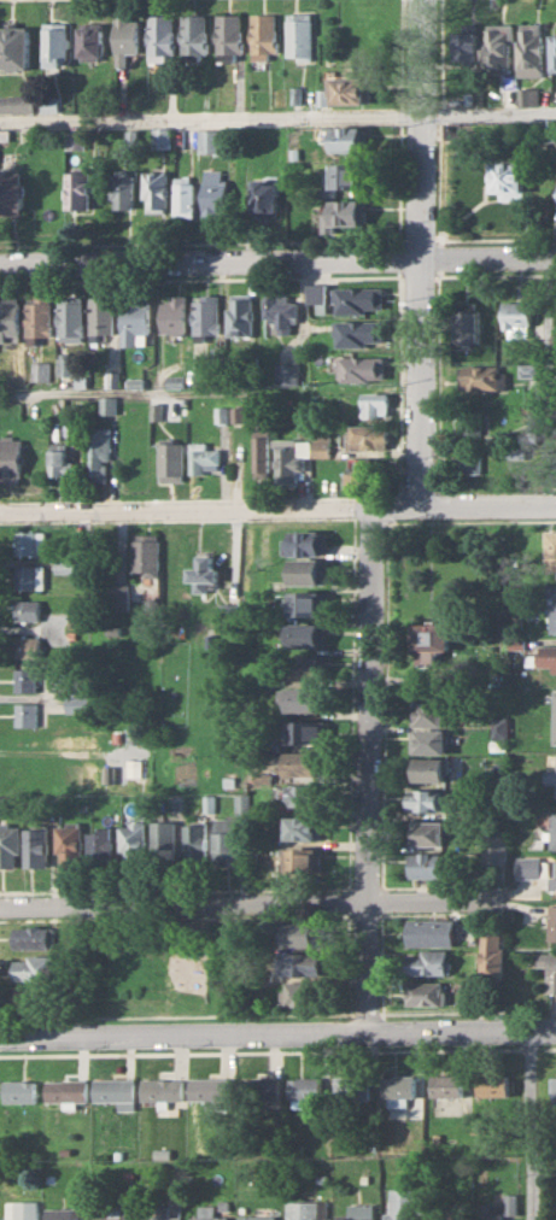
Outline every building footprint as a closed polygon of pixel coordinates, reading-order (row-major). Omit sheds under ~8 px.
[(248,60),(273,60),(273,14),(248,14),(248,60)] [(214,15),(214,60),(239,60),(239,15),(214,15)] [(113,66),(127,66),(127,56),(136,56),(136,16),(113,16),(113,66)] [(147,16),(147,61),(171,61),(171,16),(147,16)] [(179,54),(204,54),(204,16),(179,16),(179,54)] [(284,18),(284,58),(310,58),(310,18),(284,18)] [(67,24),(42,24),(42,68),(67,68),(67,24)] [(541,77),(541,25),(518,25),(518,77),(541,77)] [(510,27),(484,27),(484,72),(510,72),(510,27)] [(0,28),(0,69),(28,69),(28,28),(0,28)] [(78,30),(78,59),(101,59),(101,30),(78,30)] [(476,63),(476,32),(452,32),(452,63),(476,63)] [(328,78),(328,106),(363,106),(363,78),(328,78)] [(361,128),(328,128),(328,154),(361,154),(361,128)] [(489,194),(525,194),(525,164),(489,164),(489,194)] [(329,190),(364,190),(364,165),(329,165),(329,190)] [(224,169),(200,169),(200,218),(224,218),(224,169)] [(22,173),(0,173),(0,215),(22,215),(22,173)] [(89,173),(64,173),(64,211),(89,211),(89,173)] [(131,173),(109,173),(109,210),(131,210),(131,173)] [(165,173),(142,173),(142,213),(165,213),(165,173)] [(172,217),(191,217),(191,177),(172,177),(172,217)] [(276,180),(251,180),(251,213),(276,213),(276,180)] [(322,229),(365,229),(365,202),(322,202),(322,229)] [(327,284),(306,284),(306,304),(316,304),(316,312),(327,312),(327,284)] [(382,288),(334,288),(334,313),(382,313),(382,288)] [(83,296),(59,296),(59,341),(83,341),(83,296)] [(121,346),(148,346),(148,296),(121,297),(121,346)] [(184,296),(161,296),(161,334),(184,334),(184,296)] [(218,296),(194,296),(194,335),(218,335),(218,296)] [(266,323),(274,322),(275,334),(291,334),(291,324),(297,323),(295,296),(264,297),(266,323)] [(113,297),(89,297),(89,334),(113,334),(113,297)] [(19,341),(19,298),(0,298),(0,341),(19,341)] [(27,340),(51,340),(51,298),(27,298),(27,340)] [(252,337),(251,298),(228,298),(229,337),(252,337)] [(530,302),(502,302),(502,337),(530,337),(530,302)] [(455,343),(479,343),(479,312),(455,312),(455,343)] [(383,346),(383,321),(335,321),(335,346),(383,346)] [(78,355),(58,355),(58,375),(78,375),(78,355)] [(383,356),(338,356),(338,380),(383,380),(383,356)] [(277,365),(277,383),(297,383),(297,365),(277,365)] [(461,365),(461,390),(499,390),(499,365),(461,365)] [(388,392),(361,392),(361,416),(388,416),(388,392)] [(460,442),(481,442),(481,409),(460,409),(460,442)] [(349,424),(349,449),(387,449),(387,424),(349,424)] [(90,481),(109,481),(110,427),(90,426),(90,481)] [(268,436),(252,436),(252,476),(268,476),(268,436)] [(0,438),(0,482),(20,482),(20,438),(0,438)] [(274,485),(295,485),(295,470),(303,470),(303,457),(309,457),(309,439),(274,439),(274,485)] [(313,456),(327,457),(327,440),(313,439),(313,456)] [(159,443),(159,480),(185,480),(185,443),(159,443)] [(190,473),(218,473),(218,443),(190,443),(190,473)] [(482,448),(461,448),(461,473),(482,473),(482,448)] [(74,461),(67,461),(67,449),(49,449),(49,476),(74,476),(74,461)] [(285,554),(326,554),(326,531),(285,531),(285,554)] [(546,531),(546,571),(555,571),(555,531),(546,531)] [(16,554),(44,554),(44,532),(16,532),(16,554)] [(133,576),(159,576),(159,533),(133,533),(133,576)] [(84,538),(75,538),(75,555),(84,555),(84,538)] [(196,592),(207,590),(205,583),(217,581),(211,552),(196,555),(198,565),(186,567),(189,582),(193,581),(196,592)] [(288,585),(325,585),(325,559),(288,559),(288,585)] [(45,566),(16,566),(16,590),(45,590),(45,566)] [(128,585),(108,585),(108,610),(128,610),(128,585)] [(325,590),(288,590),(288,615),(325,615),(325,590)] [(39,605),(15,605),(15,621),(39,621),(39,605)] [(324,647),(324,623),(286,623),(286,647),(324,647)] [(446,623),(411,623),(411,652),(446,652),(446,623)] [(16,658),(39,658),(39,637),(16,637),(16,658)] [(537,645),(537,671),(555,671),(555,645),(537,645)] [(318,679),(318,654),(286,654),(286,679),(318,679)] [(16,692),(36,692),(36,669),(16,669),(16,692)] [(323,711),(323,686),(283,686),(283,711),(323,711)] [(411,725),(444,725),(444,701),(411,701),(411,725)] [(17,726),(36,726),(36,703),(17,703),(17,726)] [(492,718),(492,738),(505,738),(505,718),(492,718)] [(323,720),(286,720),(286,742),(323,742),(323,720)] [(411,754),(445,754),(445,729),(411,729),(411,754)] [(286,775),(315,775),(315,752),(286,752),(286,775)] [(544,768),(544,783),(555,783),(555,796),(555,754),(555,768),(544,768)] [(444,757),(411,757),(411,780),(444,780),(444,757)] [(288,805),(319,805),(319,784),(288,784),(288,805)] [(408,811),(446,811),(446,789),(408,789),(408,811)] [(322,816),(285,816),(285,840),(322,840),(322,816)] [(155,821),(155,867),(176,867),(176,821),(155,821)] [(216,821),(216,866),(239,866),(239,821),(216,821)] [(411,845),(443,845),(443,821),(411,821),(411,845)] [(146,822),(122,822),(122,867),(146,867),(146,822)] [(0,823),(0,867),(19,867),(19,823),(0,823)] [(56,867),(81,867),(81,823),(57,823),(56,867)] [(207,824),(187,824),(187,866),(207,866),(207,824)] [(48,867),(48,827),(25,827),(25,867),(48,867)] [(113,828),(91,828),(91,867),(113,867),(113,828)] [(506,829),(483,829),(483,865),(506,866),(506,829)] [(322,872),(322,847),(285,847),(285,872),(322,872)] [(442,852),(409,852),(409,877),(442,877),(442,852)] [(514,878),(539,878),(539,857),(514,857),(514,878)] [(452,946),(452,919),(407,919),(407,946),(452,946)] [(321,946),(321,922),(282,922),(282,946),(321,946)] [(54,948),(54,926),(14,926),(14,948),(54,948)] [(481,980),(503,980),(503,933),(481,933),(481,980)] [(449,974),(449,950),(406,950),(406,974),(449,974)] [(321,975),(321,952),(279,952),(279,975),(321,975)] [(546,992),(555,992),(555,953),(537,953),(537,970),(546,970),(546,992)] [(54,980),(54,955),(13,955),(13,980),(54,980)] [(284,1004),(320,1004),(320,981),(284,981),(284,1004)] [(406,1005),(443,1005),(443,981),(406,981),(406,1005)] [(49,985),(17,985),(17,1006),(49,1006),(49,985)] [(430,1074),(430,1096),(461,1096),(461,1074),(430,1074)] [(507,1096),(507,1074),(476,1074),(476,1096),(507,1096)] [(369,1075),(334,1075),(334,1100),(369,1100),(369,1075)] [(405,1105),(405,1096),(414,1096),(414,1075),(384,1075),(384,1105),(405,1105)] [(231,1100),(231,1077),(190,1077),(190,1100),(231,1100)] [(321,1099),(321,1077),(289,1077),(289,1099),(321,1099)] [(94,1078),(94,1100),(118,1100),(118,1108),(135,1108),(135,1078),(94,1078)] [(279,1078),(239,1078),(239,1099),(279,1099),(279,1078)] [(4,1101),(36,1101),(36,1079),(4,1079),(4,1101)] [(87,1079),(46,1079),(46,1101),(87,1101),(87,1079)] [(183,1079),(142,1079),(142,1099),(183,1099),(183,1079)] [(381,1213),(381,1219),(417,1219),(417,1188),(387,1188),(387,1213),(381,1213)] [(473,1219),(501,1219),(501,1213),(514,1213),(514,1194),(503,1194),(503,1204),(473,1204),(473,1219)] [(39,1201),(7,1201),(7,1219),(0,1219),(39,1219),(39,1201)] [(286,1219),(316,1219),(316,1202),(286,1202),(286,1219)] [(346,1215),(334,1215),(334,1219),(371,1219),(371,1204),(346,1204),(346,1215)] [(180,1217),(169,1216),(169,1206),(156,1205),(156,1217),(144,1217),(144,1219),(180,1219),(180,1217)] [(227,1216),(214,1216),(214,1205),(198,1205),(198,1216),(190,1216),(190,1219),(227,1219),(227,1216)] [(463,1207),(426,1207),(426,1219),(463,1219),(463,1207)] [(48,1208),(48,1219),(83,1219),(83,1208),(48,1208)] [(121,1212),(112,1212),(112,1217),(94,1217),(94,1219),(121,1219),(121,1212)]
